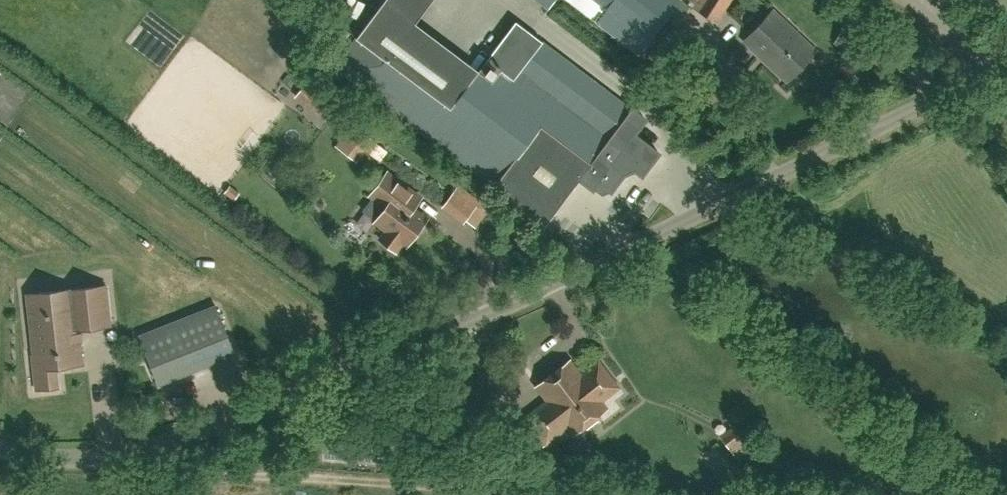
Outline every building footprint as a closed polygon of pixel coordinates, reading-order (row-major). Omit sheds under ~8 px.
[(680,19),(688,6),(681,0),(599,0),(651,38),(671,12),(680,19)] [(689,5),(715,22),(729,0),(692,0),(689,5)] [(789,82),(818,51),(774,11),(745,42),(789,82)] [(612,165),(625,174),(636,169),(643,174),(653,161),(646,156),(648,143),(635,133),(647,118),(633,107),(632,108),(516,21),(470,83),(375,12),(335,67),(496,187),(547,225),(582,178),(595,188),(612,165)] [(898,48),(902,41),(888,33),(884,40),(849,19),(834,44),(886,75),(901,49),(898,48)] [(307,82),(297,94),(327,118),(337,106),(324,96),(331,88),(314,75),(307,83),(307,82)] [(355,159),(371,137),(354,125),(338,146),(355,159)] [(388,207),(377,222),(389,230),(382,240),(398,252),(405,242),(409,245),(428,220),(415,210),(423,198),(389,173),(372,196),(388,207)] [(479,201),(465,220),(475,227),(489,209),(479,201)] [(78,330),(85,329),(110,326),(106,286),(26,294),(33,355),(32,355),(36,390),(58,387),(56,368),(82,365),(78,330)] [(140,335),(159,383),(234,353),(215,305),(140,335)] [(599,363),(581,377),(569,362),(538,387),(558,413),(547,421),(538,410),(524,420),(544,446),(569,427),(574,434),(606,410),(600,402),(618,388),(599,363)] [(741,458),(762,443),(751,428),(730,443),(741,458)]
